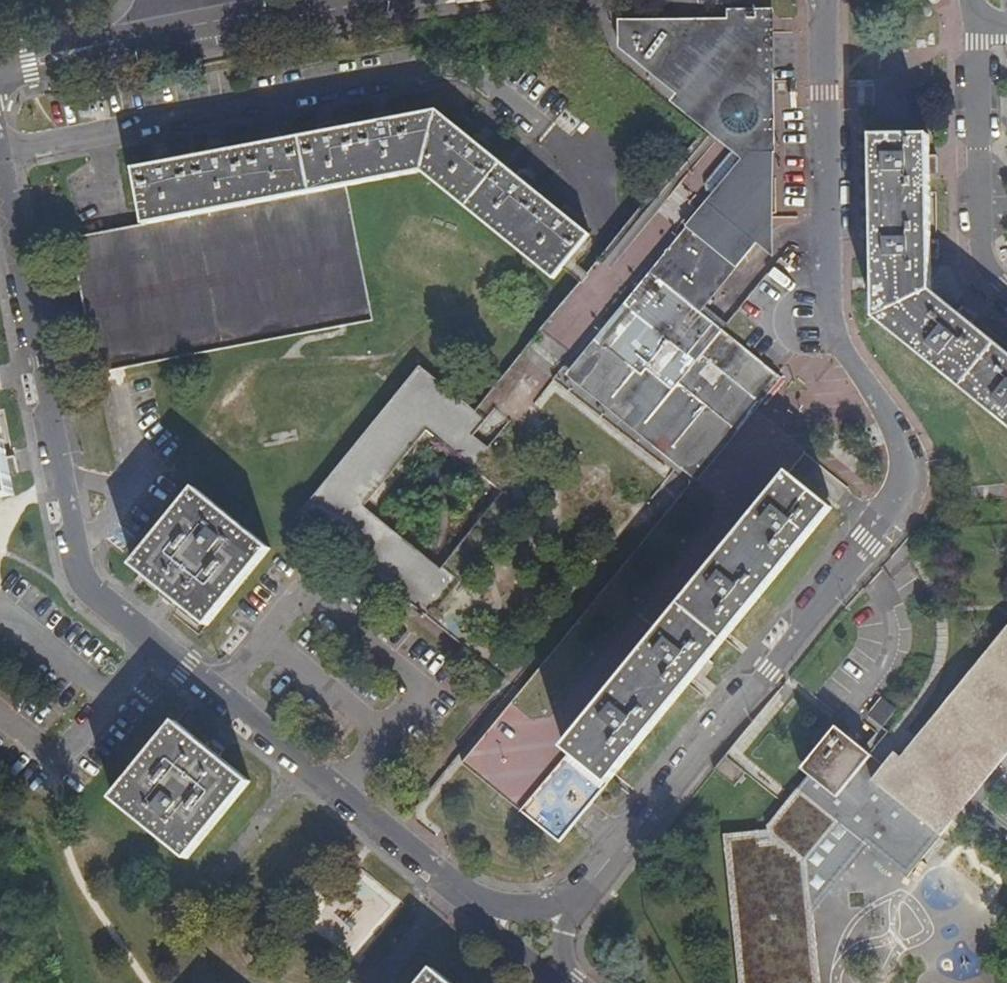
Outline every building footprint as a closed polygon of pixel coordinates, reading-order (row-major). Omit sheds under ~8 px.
[(776,84),(776,20),(619,23),(619,47),(679,94),(674,101),(700,123),(729,86),(776,84)] [(777,149),(776,84),(729,86),(700,123),(734,152),(739,155),(744,158),(745,160),(752,152),(777,149)] [(439,114),(412,119),(415,174),(423,173),(554,278),(563,268),(589,237),(439,114)] [(415,174),(412,119),(134,170),(143,224),(347,186),(415,174)] [(959,315),(930,292),(930,252),(928,164),(928,136),(873,136),(877,319),(1006,425),(1006,354),(959,315)] [(701,470),(750,410),(779,373),(702,312),(769,231),(759,221),(768,210),(767,189),(757,182),(778,173),(777,149),(752,152),(745,160),(744,158),(739,155),(711,189),(716,195),(689,227),(696,234),(581,374),(701,470)] [(711,189),(739,155),(734,152),(709,181),(710,188),(711,189)] [(143,224),(71,238),(98,374),(99,374),(372,321),(347,186),(143,224)] [(477,413),(424,370),(301,515),(412,607),(441,571),(366,509),(427,433),(455,455),(472,436),(485,420),(477,413)] [(537,672),(462,764),(559,842),(608,783),(565,748),(790,474),(805,455),(750,410),(701,470),(653,530),(537,672)] [(0,426),(0,498),(13,495),(0,426)] [(503,496),(441,571),(455,583),(535,488),(472,436),(455,455),(503,496)] [(835,509),(790,474),(565,748),(608,783),(835,509)] [(134,568),(204,626),(268,549),(195,491),(134,568)] [(441,571),(412,607),(425,618),(455,583),(441,571)] [(741,982),(820,982),(807,864),(842,822),(907,879),(1006,756),(1006,631),(903,759),(897,754),(885,767),(865,751),(838,729),(803,771),(810,776),(767,828),(769,842),(762,843),(761,833),(725,837),(741,982)] [(187,858),(248,783),(174,723),(113,799),(187,858)] [(724,758),(713,772),(737,791),(748,778),(724,758)] [(422,982),(446,982),(431,971),(422,982)]
